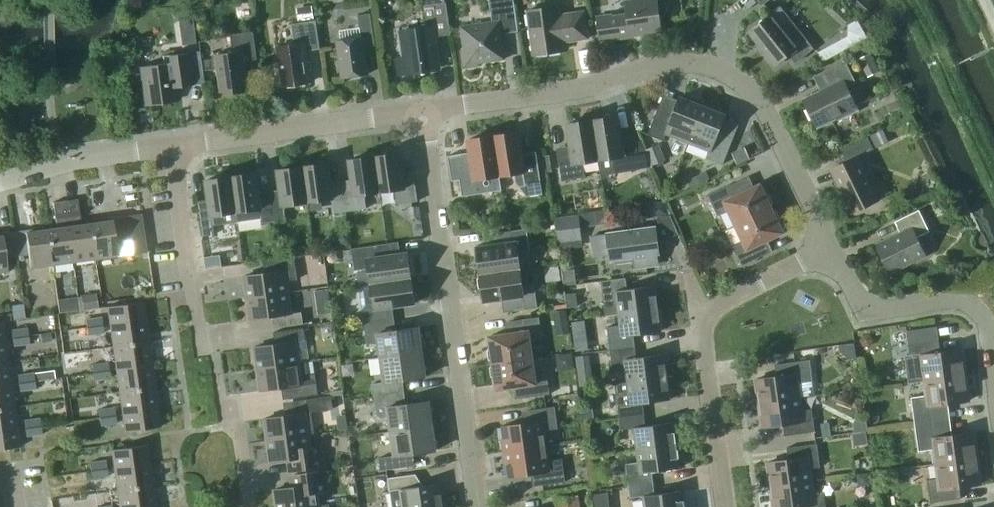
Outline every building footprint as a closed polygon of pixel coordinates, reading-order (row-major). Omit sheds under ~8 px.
[(450,33),(445,0),(421,0),(425,27),(400,31),(404,55),(395,56),(397,75),(398,75),(398,73),(439,67),(434,35),(450,33)] [(514,0),(489,0),(492,21),(461,25),(464,48),(462,49),(464,67),(478,65),(477,61),(504,58),(501,32),(518,30),(514,0)] [(657,0),(628,0),(625,0),(627,13),(611,15),(611,13),(597,15),(600,40),(613,38),(631,36),(631,34),(661,30),(657,0)] [(314,17),(312,4),(297,6),(299,19),(314,17)] [(558,14),(557,5),(527,9),(533,54),(563,49),(562,41),(588,37),(584,10),(558,14)] [(813,47),(781,6),(772,13),(749,30),(775,63),(789,52),(796,61),(813,47)] [(375,44),(370,12),(358,14),(361,36),(338,39),(343,77),(367,73),(363,46),(375,44)] [(319,47),(315,19),(291,23),(294,43),(276,45),(282,85),(310,81),(305,49),(319,47)] [(869,32),(862,22),(855,27),(854,26),(845,32),(849,37),(841,43),(838,39),(820,52),(824,60),(845,50),(846,51),(856,44),(855,43),(869,32)] [(257,58),(253,30),(230,33),(233,51),(216,54),(221,93),(247,90),(243,60),(257,58)] [(194,32),(182,34),(183,44),(196,42),(194,32)] [(191,82),(187,51),(162,55),(163,62),(141,65),(147,104),(173,100),(171,85),(191,82)] [(880,69),(870,52),(858,58),(867,76),(880,69)] [(856,81),(845,60),(819,72),(826,87),(803,98),(817,127),(837,117),(838,119),(858,109),(847,86),(856,81)] [(666,133),(688,141),(703,104),(680,95),(673,113),(658,107),(647,133),(663,140),(666,133)] [(703,104),(688,141),(710,150),(707,157),(722,163),(733,137),(718,131),(725,113),(703,104)] [(592,119),(598,159),(613,157),(616,171),(639,167),(639,166),(635,140),(621,142),(616,115),(592,119)] [(583,161),(598,159),(592,119),(567,123),(571,150),(557,152),(561,179),(585,176),(583,161)] [(888,140),(882,129),(870,135),(876,146),(888,140)] [(518,130),(493,134),(499,175),(514,172),(516,181),(527,195),(542,192),(536,156),(522,158),(518,130)] [(484,177),(499,175),(493,134),(468,138),(472,166),(459,168),(463,195),(486,191),(484,177)] [(873,148),(867,136),(841,148),(847,160),(830,168),(852,212),(878,199),(857,156),(873,148)] [(666,158),(659,143),(647,148),(653,163),(666,158)] [(750,159),(744,147),(732,152),(737,164),(750,159)] [(399,151),(375,155),(379,191),(394,188),(396,203),(417,200),(414,175),(403,177),(399,151)] [(353,184),(342,185),(345,210),(357,208),(355,194),(379,191),(375,155),(349,158),(353,184)] [(303,165),(307,201),(332,197),(334,212),(345,210),(342,185),(331,187),(327,162),(303,165)] [(283,204),(307,201),(303,165),(278,169),(281,194),(270,195),(274,220),(285,218),(283,204)] [(709,178),(706,170),(687,179),(691,186),(709,178)] [(274,220),(270,195),(259,197),(256,172),(231,175),(237,222),(262,218),(262,222),(274,220)] [(213,225),(237,222),(231,175),(206,179),(210,204),(198,205),(202,235),(214,233),(213,225)] [(735,224),(771,207),(760,183),(740,192),(735,182),(708,194),(717,214),(728,209),(735,224)] [(78,199),(65,200),(73,262),(94,259),(90,223),(81,224),(78,199)] [(56,227),(47,229),(52,264),(73,262),(65,200),(53,202),(56,227)] [(668,214),(666,200),(638,205),(641,218),(668,214)] [(421,216),(420,205),(409,207),(410,218),(421,216)] [(771,207),(735,224),(743,240),(732,245),(741,265),(768,252),(763,241),(783,231),(771,207)] [(929,230),(919,209),(894,221),(901,234),(878,245),(877,244),(876,244),(889,272),(903,266),(902,264),(923,253),(924,255),(925,254),(917,236),(929,230)] [(111,221),(90,223),(94,259),(116,256),(115,243),(131,241),(132,253),(147,251),(142,214),(111,218),(111,221)] [(583,246),(579,214),(555,217),(560,249),(583,246)] [(480,274),(520,268),(517,250),(529,249),(526,227),(496,232),(498,244),(476,247),(480,274)] [(658,252),(655,227),(592,235),(595,255),(609,253),(610,258),(633,255),(635,266),(658,263),(656,252),(658,252)] [(52,264),(47,229),(26,231),(26,229),(13,230),(17,255),(28,254),(30,267),(52,264)] [(17,255),(13,230),(1,232),(1,235),(0,235),(0,271),(7,270),(5,257),(17,255)] [(368,267),(370,283),(411,277),(407,252),(380,256),(378,244),(351,248),(354,269),(368,267)] [(247,296),(287,290),(286,280),(296,279),(293,255),(263,260),(265,271),(244,274),(247,296)] [(520,268),(480,274),(484,300),(505,297),(507,311),(537,306),(534,283),(522,285),(520,268)] [(618,312),(658,307),(655,284),(627,288),(625,276),(600,280),(603,303),(616,301),(618,312)] [(411,277),(370,283),(371,284),(371,287),(360,288),(363,308),(362,309),(364,321),(388,318),(386,306),(398,304),(414,302),(411,277)] [(316,302),(329,300),(327,288),(314,290),(316,302)] [(287,290),(247,296),(250,318),(271,315),(273,327),(303,323),(301,310),(290,312),(287,290)] [(98,308),(96,292),(80,294),(83,310),(98,308)] [(79,309),(77,296),(57,298),(59,311),(79,309)] [(107,306),(110,326),(145,321),(143,301),(107,306)] [(607,326),(610,348),(635,345),(633,334),(661,330),(658,307),(618,312),(620,324),(607,326)] [(85,318),(87,330),(103,327),(102,315),(85,318)] [(489,335),(492,362),(532,356),(530,339),(541,338),(538,316),(509,320),(510,332),(489,335)] [(389,330),(388,318),(364,321),(367,344),(379,342),(381,356),(421,351),(417,326),(389,330)] [(148,342),(145,321),(110,326),(113,347),(148,342)] [(335,339),(333,323),(320,325),(322,341),(335,339)] [(11,329),(13,340),(29,338),(27,327),(11,329)] [(103,327),(87,330),(88,336),(104,333),(103,327)] [(257,367),(297,361),(294,340),(305,339),(303,327),(273,331),(275,342),(254,345),(257,367)] [(861,339),(864,344),(870,345),(873,339),(870,334),(864,334),(861,339)] [(586,339),(575,340),(576,350),(587,349),(586,339)] [(924,379),(964,374),(961,348),(940,351),(938,339),(908,344),(910,355),(904,356),(908,383),(924,381),(924,379)] [(113,347),(116,368),(151,363),(148,342),(113,347)] [(635,345),(610,348),(613,371),(626,369),(627,381),(667,375),(664,352),(636,356),(635,345)] [(374,395),(398,392),(397,380),(424,376),(421,351),(381,356),(384,381),(372,382),(374,395)] [(532,356),(492,362),(496,389),(518,385),(519,397),(549,393),(546,372),(534,373),(532,356)] [(759,402),(799,396),(797,382),(812,380),(810,359),(775,363),(776,375),(755,378),(759,402)] [(297,361),(257,367),(260,389),(281,386),(283,398),(318,393),(316,381),(315,373),(306,374),(304,360),(297,361)] [(92,371),(109,369),(108,361),(91,363),(92,371)] [(11,383),(8,362),(0,363),(0,384),(11,383)] [(116,368),(119,389),(154,384),(151,363),(116,368)] [(17,374),(18,382),(55,377),(54,369),(17,374)] [(109,369),(92,371),(94,380),(110,378),(109,369)] [(592,384),(591,374),(579,375),(580,386),(592,384)] [(911,396),(914,423),(949,418),(947,403),(968,400),(964,374),(924,379),(924,381),(926,394),(911,396)] [(617,405),(619,417),(644,413),(642,402),(670,398),(667,375),(627,381),(614,383),(617,405)] [(55,378),(55,377),(18,382),(19,391),(35,388),(34,381),(55,378)] [(11,383),(0,384),(0,406),(14,404),(11,383)] [(121,410),(157,405),(154,384),(119,389),(121,410)] [(400,404),(398,392),(374,395),(377,415),(381,417),(389,416),(391,430),(431,425),(427,400),(400,404)] [(333,408),(331,395),(307,398),(309,410),(264,417),(267,439),(308,433),(314,432),(311,411),(333,408)] [(799,396),(759,402),(762,426),(783,423),(785,435),(815,431),(812,408),(801,409),(799,396)] [(17,425),(14,404),(0,406),(0,427),(17,425)] [(160,425),(157,405),(121,410),(124,431),(160,425)] [(98,409),(99,417),(116,414),(114,406),(98,409)] [(504,451),(545,445),(543,430),(557,428),(554,406),(527,410),(529,422),(501,426),(504,451)] [(592,418),(592,408),(581,408),(582,419),(592,418)] [(633,427),(636,449),(676,444),(673,421),(645,425),(644,413),(619,417),(620,429),(633,427)] [(100,425),(117,423),(116,414),(99,417),(100,425)] [(24,419),(25,428),(41,426),(40,417),(24,419)] [(952,434),(949,418),(914,423),(918,449),(934,447),(936,462),(976,457),(972,431),(952,434)] [(17,425),(0,427),(0,448),(19,445),(17,425)] [(431,425),(391,430),(395,455),(378,457),(380,469),(408,466),(407,454),(434,450),(431,425)] [(26,436),(42,434),(41,426),(25,428),(26,436)] [(309,446),(308,433),(267,439),(271,461),(291,458),(293,469),(323,465),(320,444),(309,446)] [(767,461),(770,485),(810,480),(809,467),(820,466),(816,442),(786,447),(788,458),(767,461)] [(114,469),(149,464),(146,444),(111,449),(114,469)] [(676,444),(636,449),(638,461),(625,463),(628,485),(653,482),(652,470),(679,467),(676,444)] [(545,445),(504,451),(508,476),(536,472),(537,485),(564,482),(561,459),(547,461),(545,445)] [(980,483),(976,457),(936,462),(938,476),(927,477),(931,502),(960,497),(959,486),(980,483)] [(89,462),(91,470),(107,468),(106,460),(89,462)] [(152,484),(149,464),(114,469),(116,489),(152,484)] [(108,477),(107,468),(91,470),(92,479),(108,477)] [(318,504),(316,492),(327,490),(324,469),(294,473),(295,485),(274,488),(277,506),(299,506),(318,504)] [(443,506),(439,482),(417,486),(415,473),(387,477),(389,490),(390,490),(392,506),(434,506),(443,506)] [(810,480),(770,485),(773,506),(788,506),(795,506),(825,506),(823,491),(812,492),(810,480)] [(644,506),(685,506),(682,489),(655,493),(653,482),(628,485),(630,497),(643,495),(644,506)] [(152,484),(116,489),(119,506),(130,506),(155,504),(152,484)] [(579,495),(555,498),(556,506),(580,506),(579,495)]
